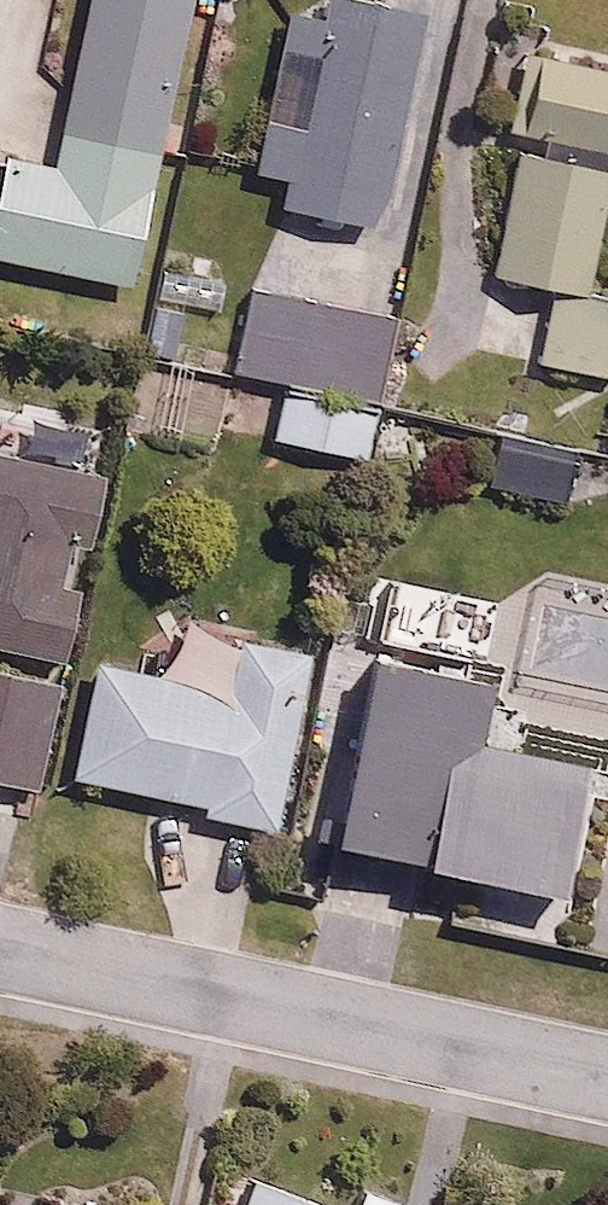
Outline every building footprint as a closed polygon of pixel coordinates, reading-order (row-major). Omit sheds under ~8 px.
[(52,153),(1,143),(0,148),(0,249),(133,277),(192,0),(84,0),(52,153)] [(408,0),(321,0),(312,38),(282,32),(253,164),(284,170),(278,198),(377,219),(423,3),(408,0)] [(503,269),(590,286),(607,197),(607,45),(531,30),(511,132),(529,136),(503,269)] [(254,275),(235,365),(284,376),(272,429),(373,451),(404,307),(254,275)] [(72,661),(94,578),(65,571),(74,533),(91,538),(108,475),(0,447),(0,643),(72,661)] [(278,820),(315,645),(239,629),(228,680),(104,654),(79,770),(205,796),(204,805),(278,820)] [(499,670),(384,642),(338,833),(563,887),(595,757),(484,731),(499,670)] [(0,664),(0,775),(37,784),(63,679),(0,664)] [(249,1167),(235,1204),(356,1204),(249,1167)] [(56,1194),(54,1204),(108,1204),(56,1194)]
